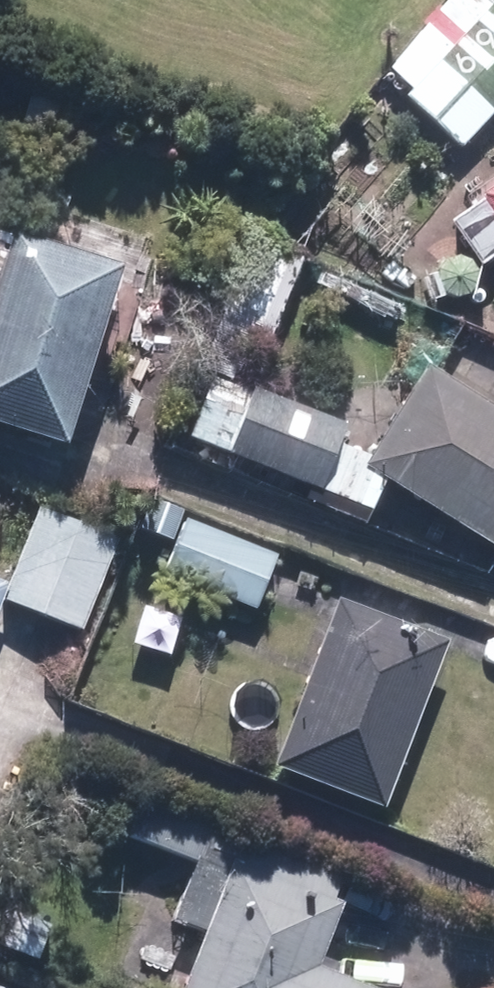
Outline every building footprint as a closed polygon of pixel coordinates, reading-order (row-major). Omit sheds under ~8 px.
[(493,113),(493,2),(489,7),(482,0),(452,0),(449,4),(446,1),(388,72),(410,92),(403,99),(461,150),(493,113)] [(66,92),(33,82),(17,135),(50,145),(66,92)] [(477,198),(481,203),(448,224),(477,268),(493,257),(493,188),(477,198)] [(114,273),(6,238),(4,243),(0,242),(0,432),(56,450),(114,273)] [(216,315),(270,337),(300,262),(246,241),(216,315)] [(422,369),(366,459),(361,468),(383,482),(493,550),(493,413),(422,369)] [(212,375),(186,439),(371,512),(383,482),(361,468),(366,459),(335,447),(343,426),(212,375)] [(82,631),(117,542),(37,511),(7,587),(2,600),(82,631)] [(274,559),(184,523),(162,576),(252,613),(274,559)] [(381,808),(446,641),(335,599),(271,766),(381,808)] [(312,969),(338,907),(329,903),(341,873),(146,794),(128,838),(197,866),(175,920),(207,933),(185,987),(359,987),(312,969)]
